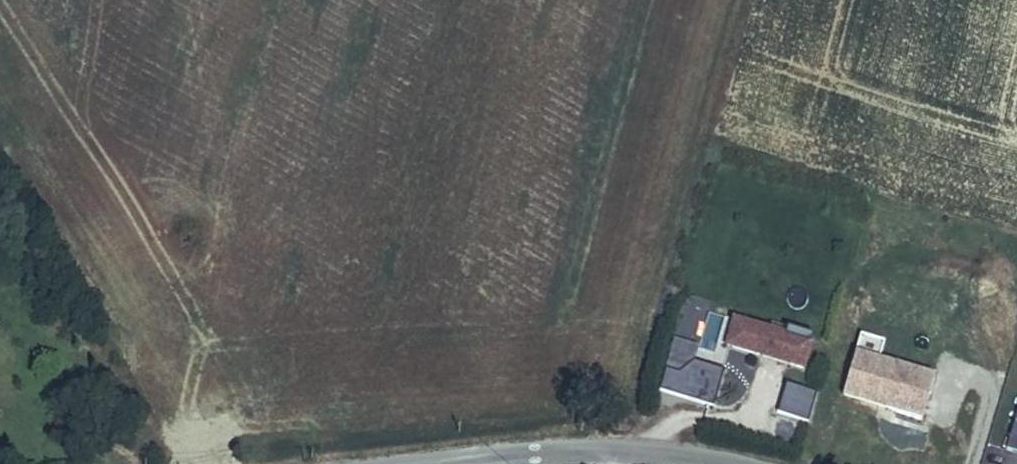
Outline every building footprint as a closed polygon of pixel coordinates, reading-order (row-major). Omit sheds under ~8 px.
[(732,318),(723,349),(806,374),(815,334),(789,326),(787,333),(732,318)] [(861,335),(843,397),(923,421),(936,375),(882,359),(886,341),(861,335)] [(701,346),(674,340),(665,370),(668,371),(662,393),(714,408),(723,372),(697,363),(701,346)] [(817,393),(787,384),(776,413),(808,422),(817,393)] [(1007,451),(1016,454),(1016,421),(1007,451)]
